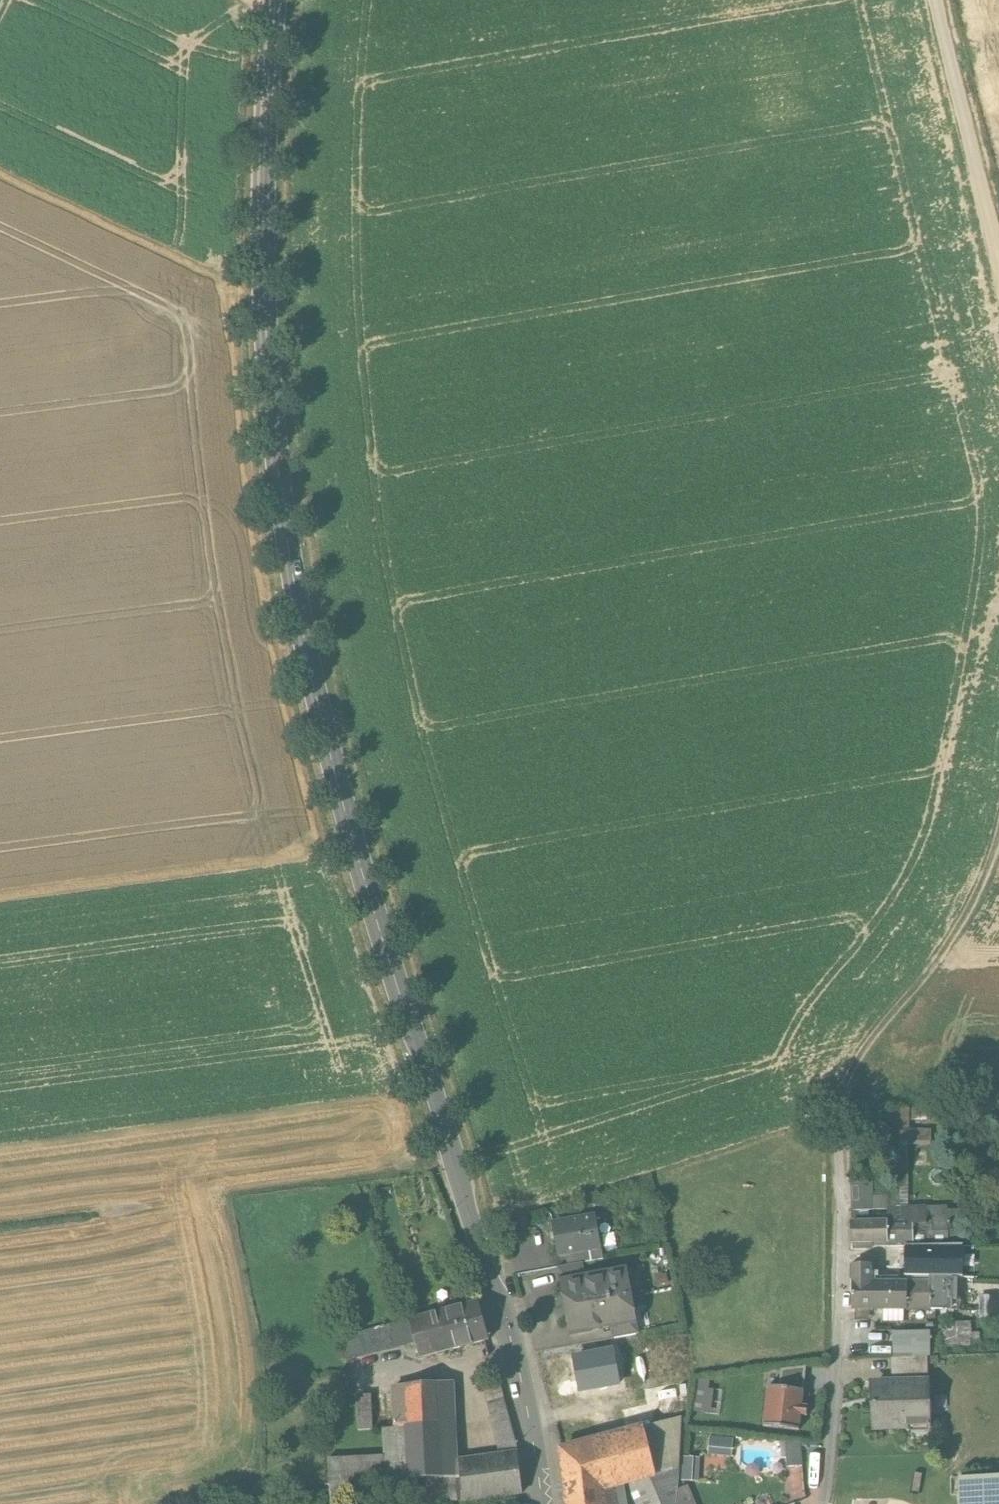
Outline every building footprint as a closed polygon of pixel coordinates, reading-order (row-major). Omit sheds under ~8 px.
[(947,1209),(914,1209),(914,1221),(887,1222),(887,1243),(913,1243),(917,1246),(948,1246),(947,1209)] [(558,1256),(601,1249),(596,1218),(553,1225),(558,1256)] [(887,1222),(850,1223),(851,1243),(866,1243),(887,1243),(887,1222)] [(917,1246),(905,1246),(905,1248),(909,1248),(909,1255),(905,1255),(905,1268),(909,1268),(909,1275),(905,1275),(905,1278),(909,1278),(956,1279),(963,1278),(963,1246),(948,1246),(917,1246)] [(582,1264),(557,1268),(560,1282),(562,1281),(584,1277),(582,1264)] [(909,1283),(887,1283),(887,1278),(878,1278),(877,1271),(871,1271),(870,1265),(851,1266),(851,1282),(851,1310),(883,1310),(883,1323),(903,1323),(903,1310),(955,1310),(956,1279),(909,1278),(909,1283)] [(584,1277),(562,1281),(567,1308),(572,1307),(629,1297),(625,1270),(584,1277)] [(629,1297),(572,1307),(577,1333),(613,1327),(634,1323),(629,1297)] [(456,1307),(440,1311),(450,1350),(488,1340),(478,1302),(462,1305),(460,1301),(455,1303),(456,1307)] [(440,1311),(411,1319),(417,1342),(422,1358),(450,1350),(440,1311)] [(411,1319),(342,1338),(348,1360),(417,1342),(411,1319)] [(634,1323),(613,1327),(615,1339),(639,1335),(637,1323),(634,1323)] [(894,1334),(894,1358),(928,1357),(930,1357),(930,1333),(894,1334)] [(613,1352),(574,1358),(580,1391),(619,1384),(613,1352)] [(928,1357),(894,1358),(895,1383),(928,1383),(928,1357)] [(808,1367),(782,1370),(780,1389),(805,1392),(808,1367)] [(517,1449),(499,1381),(499,1379),(497,1378),(496,1378),(495,1378),(490,1382),(485,1382),(501,1455),(518,1453),(517,1449)] [(440,1383),(394,1386),(396,1427),(386,1428),(387,1455),(388,1481),(460,1477),(459,1461),(444,1462),(440,1383)] [(895,1383),(876,1384),(876,1405),(873,1405),(874,1429),(929,1428),(928,1383),(895,1383)] [(780,1389),(769,1388),(765,1428),(801,1432),(802,1418),(809,1418),(810,1408),(804,1407),(805,1392),(780,1389)] [(371,1395),(356,1396),(358,1431),(373,1430),(371,1395)] [(604,1492),(657,1478),(644,1429),(562,1450),(567,1500),(566,1500),(566,1503),(605,1503),(604,1492)] [(711,1438),(712,1454),(735,1453),(734,1437),(711,1438)] [(788,1465),(804,1464),(804,1442),(787,1442),(788,1465)] [(501,1455),(459,1461),(460,1477),(462,1502),(522,1493),(518,1453),(501,1455)] [(387,1455),(328,1458),(329,1484),(388,1481),(387,1455)] [(958,1480),(959,1503),(998,1503),(998,1478),(958,1480)]
